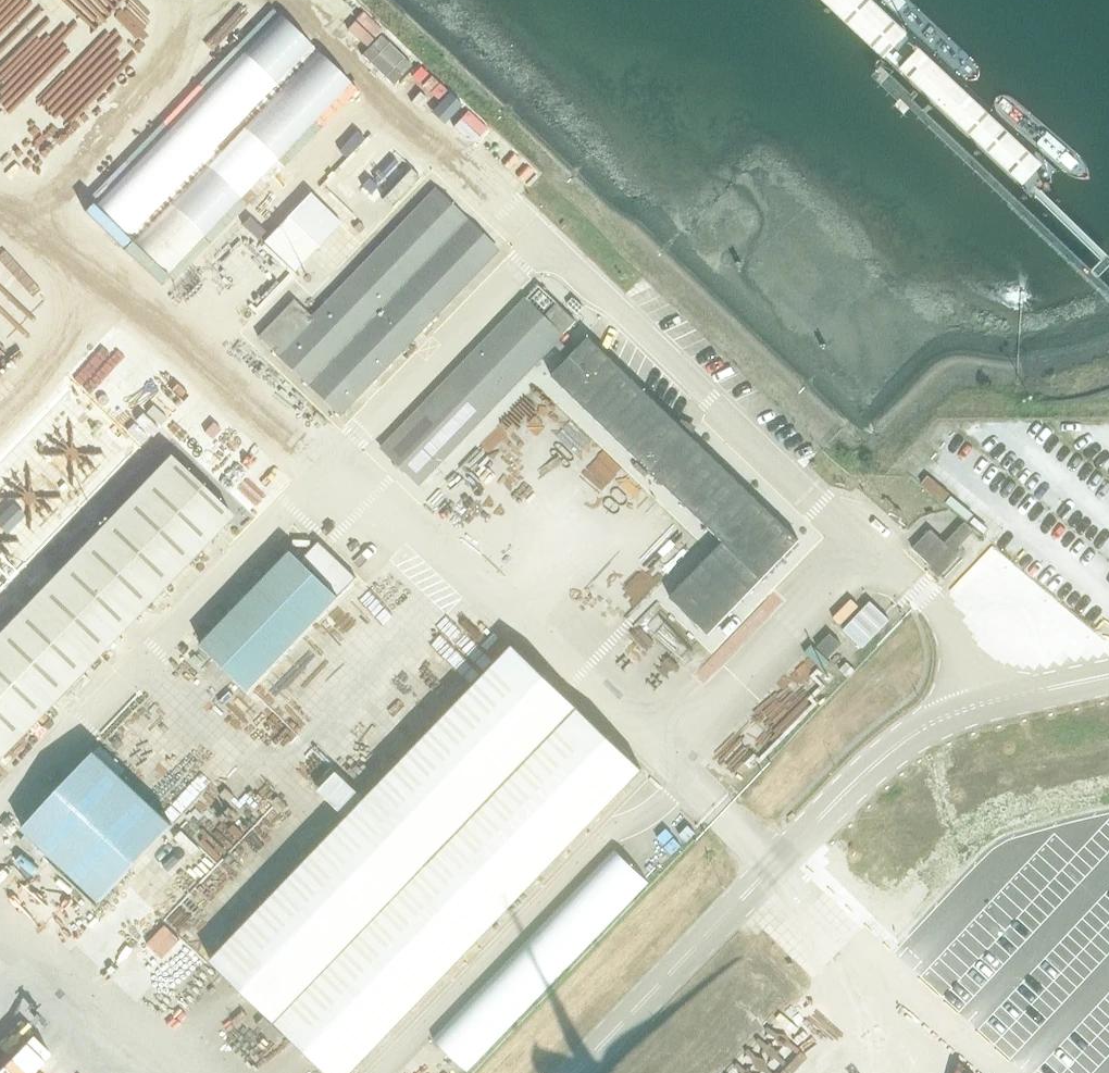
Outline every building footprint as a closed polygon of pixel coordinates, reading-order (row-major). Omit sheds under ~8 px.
[(101,22),(127,51),(152,28),(126,0),(125,0),(101,22)] [(1028,193),(1053,166),(878,0),(824,0),(1028,193)] [(140,85),(158,103),(168,92),(151,75),(140,85)] [(116,106),(133,88),(124,80),(107,99),(116,106)] [(321,156),(331,168),(376,131),(366,119),(321,156)] [(419,174),(385,141),(339,188),(373,222),(419,174)] [(300,171),(280,191),(320,229),(339,210),(300,171)] [(293,299),(257,336),(338,414),(497,249),(434,189),(311,317),(293,299)] [(269,246),(279,268),(300,259),(290,237),(269,246)] [(261,283),(277,263),(267,255),(251,275),(261,283)] [(15,342),(38,335),(16,264),(0,269),(0,293),(15,342)] [(723,542),(670,597),(708,634),(799,540),(688,433),(692,429),(686,424),(682,428),(589,337),(573,353),(558,338),(576,321),(539,285),(382,448),(419,484),(554,344),(568,358),(551,376),(723,542)] [(182,407),(168,428),(208,455),(222,434),(182,407)] [(169,455),(0,630),(0,756),(232,515),(169,455)] [(430,479),(440,489),(460,470),(449,460),(430,479)] [(931,529),(913,548),(932,566),(941,575),(959,556),(945,542),(931,529)] [(248,690),(357,577),(319,541),(301,560),(292,551),(201,645),(248,690)] [(862,648),(890,619),(871,601),(843,629),(862,648)] [(829,657),(842,644),(831,633),(818,646),(829,657)] [(211,962),(328,1072),(351,1072),(490,927),(642,769),(513,646),(362,804),(347,818),(211,962)] [(477,651),(453,677),(466,690),(490,664),(477,651)] [(798,695),(808,691),(802,672),(791,676),(798,695)] [(33,851),(40,844),(101,901),(172,825),(144,798),(148,793),(165,808),(199,773),(134,711),(100,746),(141,786),(136,791),(94,752),(23,828),(27,832),(20,840),(33,851)] [(366,800),(346,780),(337,771),(318,790),(328,799),(347,818),(362,804),(366,800)] [(615,849),(433,1037),(466,1069),(468,1071),(649,882),(648,881),(615,849)] [(1057,886),(1018,941),(1044,959),(1083,904),(1057,886)] [(93,1023),(47,980),(0,1030),(0,1072),(45,1072),(93,1023)] [(232,1029),(250,1010),(242,1002),(224,1022),(232,1029)]
